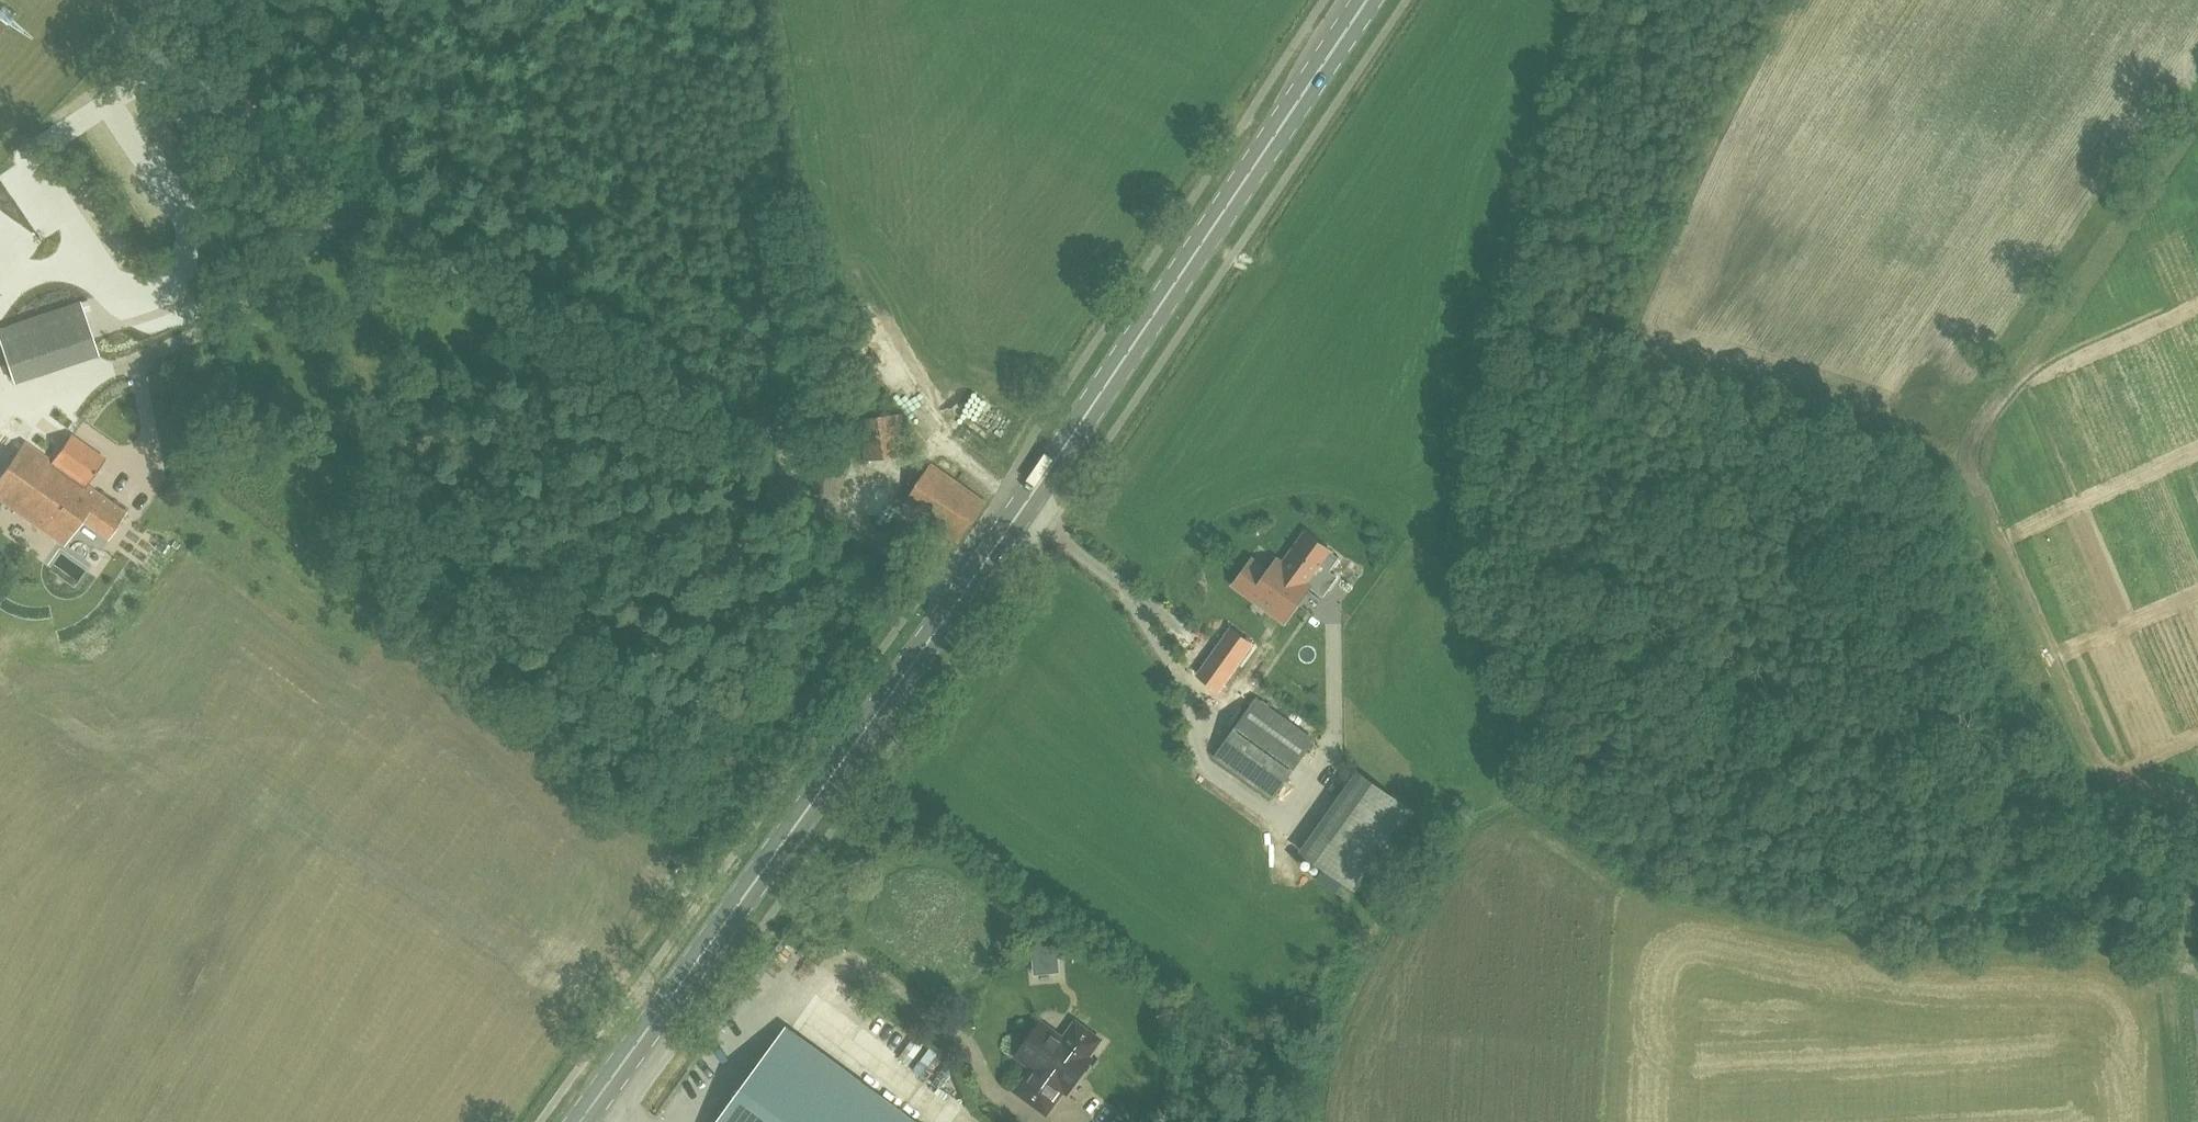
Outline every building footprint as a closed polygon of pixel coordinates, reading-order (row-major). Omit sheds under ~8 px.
[(0,329),(0,339),(14,380),(98,352),(80,302),(0,329)] [(865,460),(908,455),(903,413),(860,418),(865,460)] [(127,513),(87,485),(106,457),(72,434),(53,460),(25,441),(0,476),(0,499),(65,544),(83,518),(110,537),(127,513)] [(960,542),(987,502),(931,463),(904,503),(960,542)] [(1328,572),(1338,557),(1330,552),(1331,551),(1327,549),(1306,533),(1284,564),(1278,560),(1270,571),(1254,560),(1249,566),(1235,585),(1284,620),(1297,603),(1311,583),(1308,582),(1311,577),(1320,566),(1328,572)] [(1221,689),(1230,676),(1245,654),(1233,645),(1223,640),(1199,674),(1221,689)] [(1314,739),(1257,699),(1217,755),(1274,795),(1314,739)] [(1414,810),(1360,772),(1304,850),(1358,889),(1414,810)] [(1041,1022),(1017,1055),(1034,1067),(1017,1090),(1047,1112),(1063,1089),(1067,1091),(1091,1059),(1087,1056),(1100,1039),(1076,1022),(1064,1039),(1041,1022)] [(719,1121),(916,1121),(897,1108),(798,1036),(788,1028),(719,1121)] [(904,1053),(916,1066),(933,1050),(920,1037),(904,1053)]
